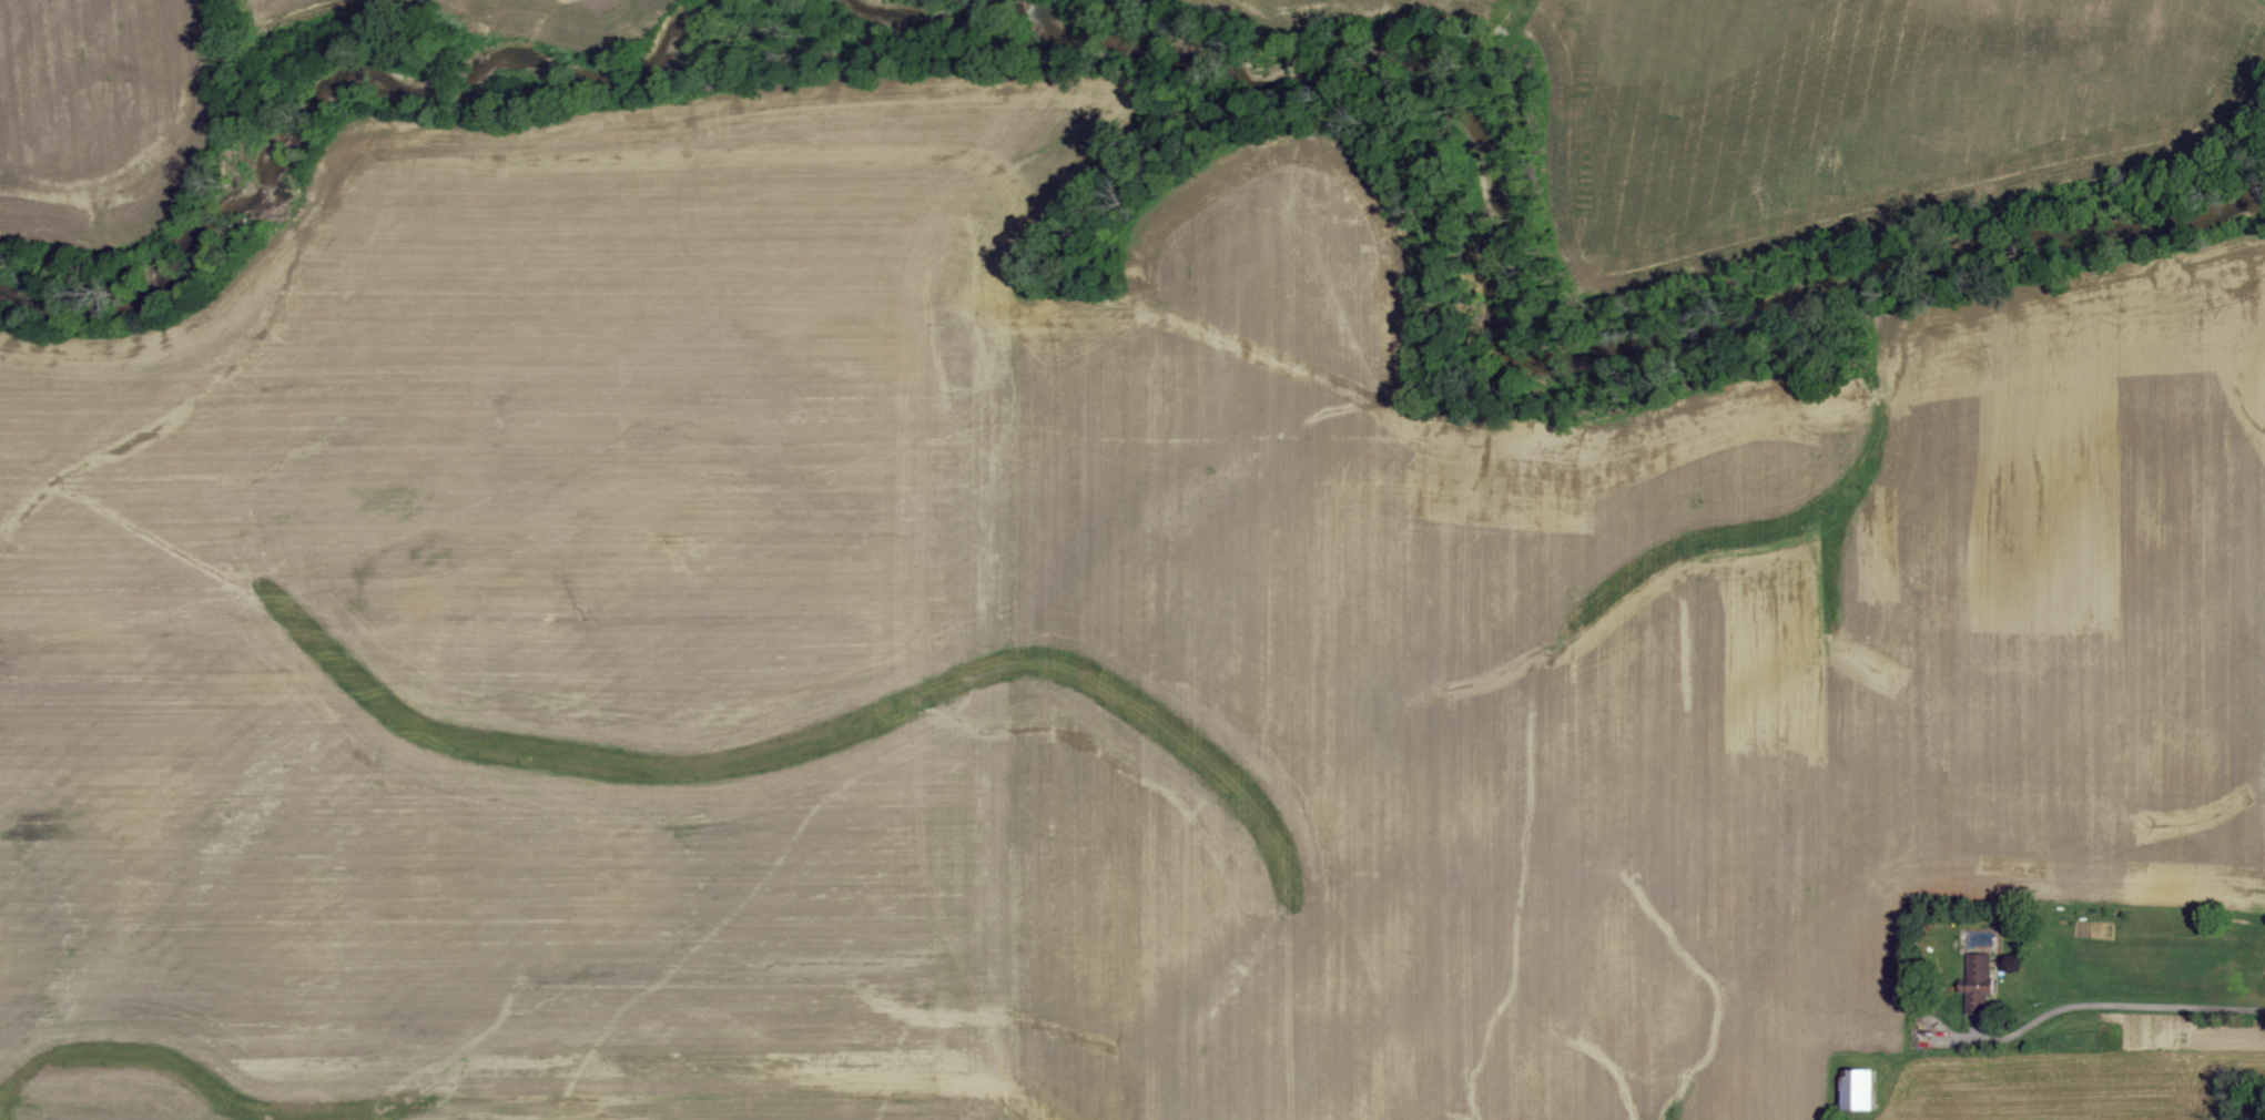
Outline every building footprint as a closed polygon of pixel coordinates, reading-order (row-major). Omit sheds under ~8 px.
[(1969,992),(1969,1014),(1990,1014),(1990,996),(1996,996),(1995,954),(1968,954),(1969,992)] [(1878,1070),(1846,1069),(1845,1110),(1878,1111),(1878,1070)]
